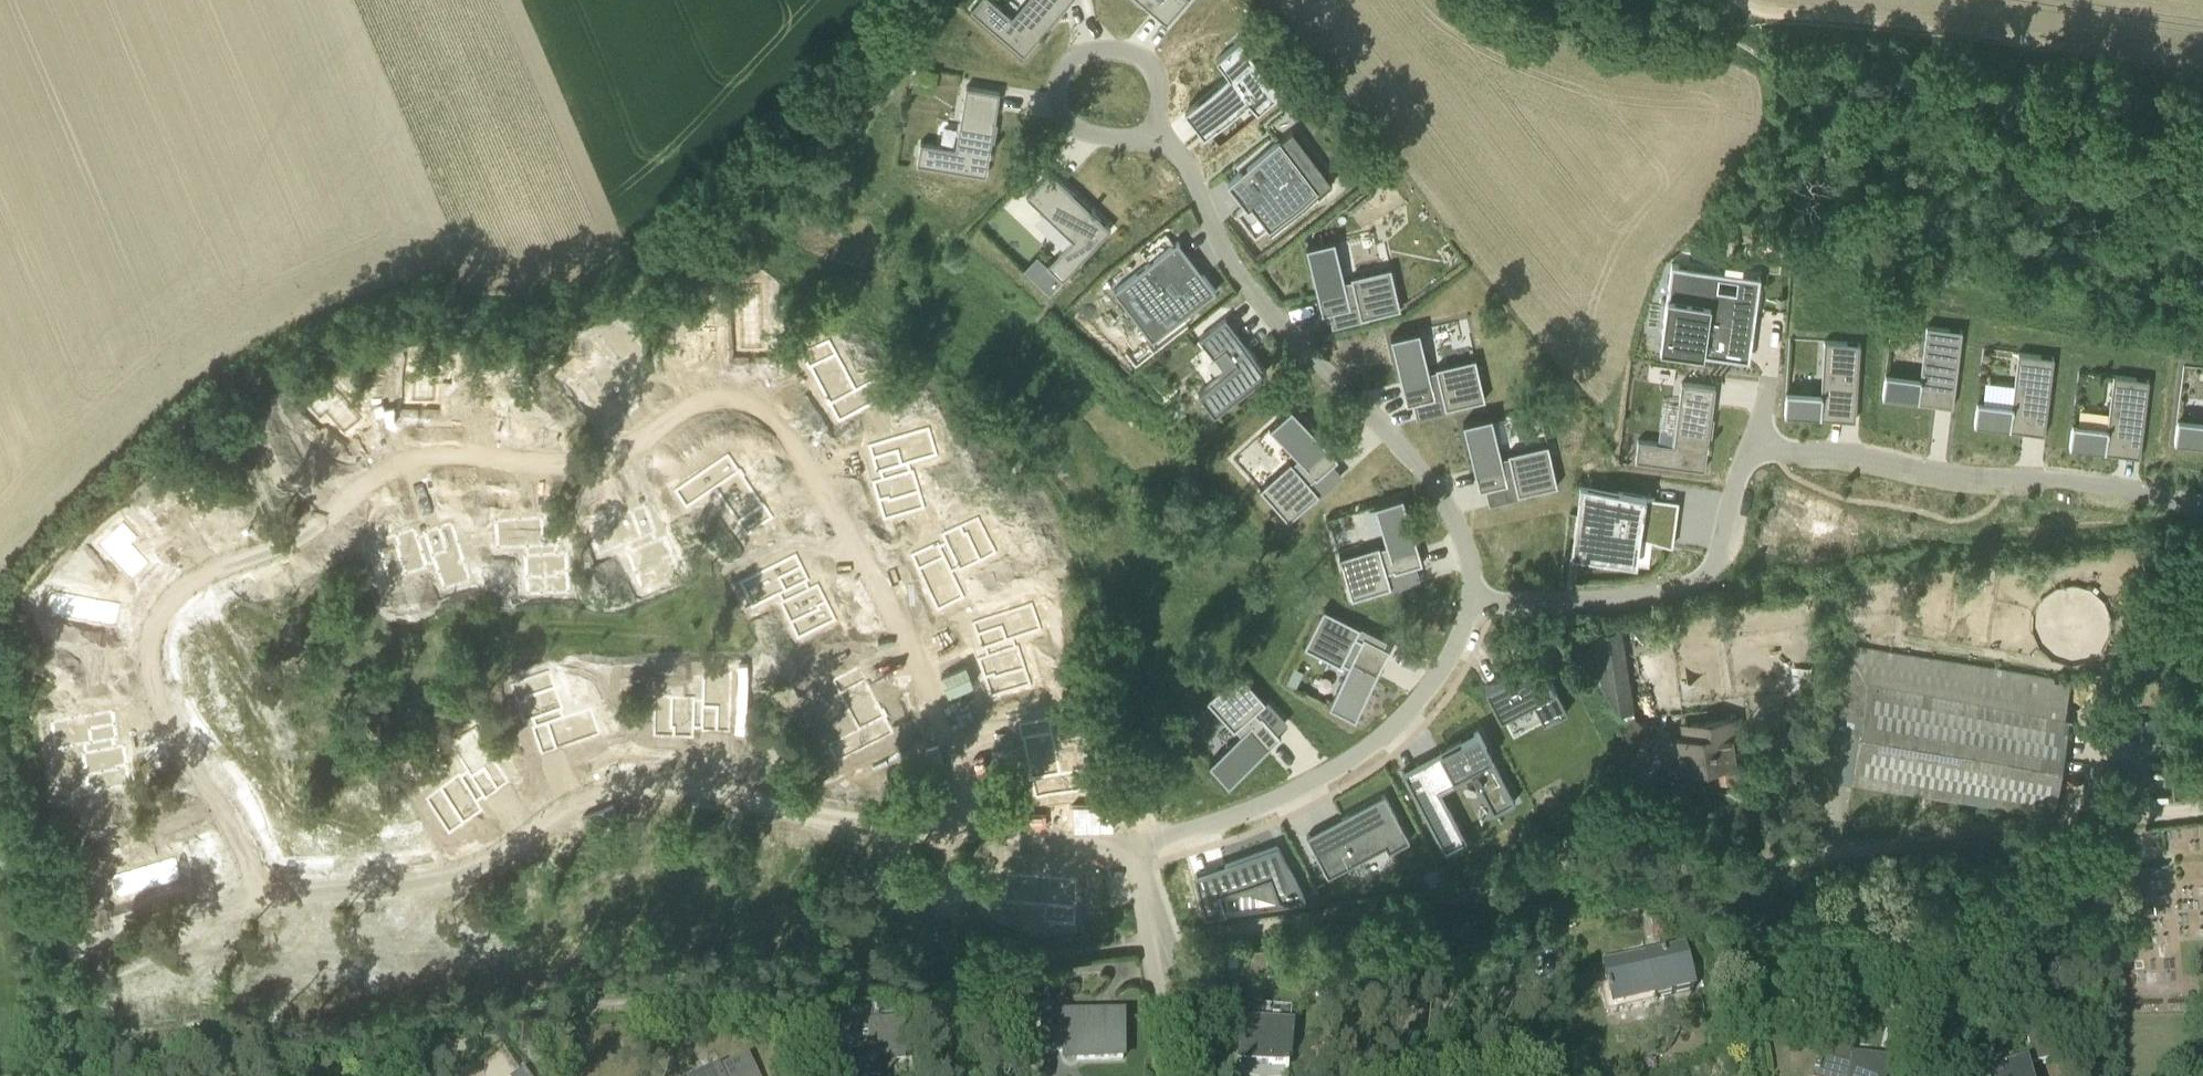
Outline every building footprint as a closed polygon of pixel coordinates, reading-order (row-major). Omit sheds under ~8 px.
[(1042,38),(1045,34),(1043,32),(1059,14),(1071,0),(1032,0),(1015,19),(1012,16),(993,0),(979,0),(971,9),(1024,54),(1040,36),(1042,38)] [(1143,2),(1166,22),(1167,23),(1186,0),(1141,0),(1143,2)] [(1252,55),(1183,108),(1203,134),(1248,98),(1257,110),(1280,92),(1252,55)] [(956,148),(921,142),(917,163),(986,174),(990,150),(993,151),(994,146),(991,145),(995,122),(999,95),(1000,91),(967,86),(963,109),(964,109),(957,148),(956,148)] [(1228,180),(1247,204),(1237,212),(1255,236),(1317,189),(1280,140),(1228,180)] [(1075,236),(1073,239),(1048,265),(1063,279),(1111,229),(1094,212),(1096,210),(1092,207),(1090,209),(1073,192),(1052,173),(1050,171),(1027,195),(1044,211),(1047,208),(1075,236)] [(1222,286),(1183,236),(1136,273),(1160,306),(1146,321),(1157,335),(1222,286)] [(1360,319),(1400,309),(1390,267),(1350,277),(1351,280),(1344,282),(1334,240),(1305,246),(1322,315),(1350,308),(1350,306),(1357,304),(1360,319)] [(1763,276),(1675,265),(1672,302),(1712,307),(1706,354),(1753,359),(1763,276)] [(740,323),(683,325),(685,356),(762,353),(759,290),(739,291),(740,323)] [(1215,355),(1226,347),(1237,361),(1207,385),(1199,391),(1215,411),(1267,371),(1247,344),(1245,346),(1225,320),(1227,318),(1226,317),(1199,337),(1214,356),(1215,355)] [(659,368),(621,320),(599,338),(616,361),(610,366),(609,364),(577,388),(602,421),(636,396),(627,385),(632,380),(637,386),(659,368)] [(1956,383),(1963,329),(1927,325),(1923,356),(1929,357),(1927,377),(1886,372),(1883,397),(1937,404),(1940,381),(1956,383)] [(1434,398),(1433,396),(1442,393),(1446,408),(1453,406),(1486,399),(1476,357),(1475,357),(1436,367),(1437,369),(1430,371),(1420,330),(1420,329),(1391,335),(1407,404),(1413,403),(1434,398)] [(830,340),(802,356),(837,424),(896,393),(887,375),(859,390),(857,391),(830,340)] [(1823,372),(1829,372),(1828,393),(1822,392),(1786,390),(1785,415),(1839,418),(1841,395),(1857,396),(1860,342),(1825,340),(1823,372)] [(2053,356),(2018,352),(2014,384),(2020,384),(2017,403),(1978,399),(1976,425),(2029,431),(2031,408),(2048,409),(2053,356)] [(445,362),(412,360),(410,405),(499,408),(500,380),(444,378),(445,362)] [(2150,379),(2115,375),(2110,407),(2116,407),(2114,427),(2075,422),(2072,448),(2125,454),(2128,431),(2144,433),(2150,379)] [(1712,440),(1708,440),(1711,416),(1715,389),(1716,386),(1682,381),(1679,405),(1683,405),(1678,444),(1674,444),(1638,439),(1636,460),(1705,469),(1708,445),(1711,445),(1712,440)] [(361,424),(333,389),(308,409),(317,421),(274,456),(293,479),(361,424)] [(1289,520),(1313,498),(1319,492),(1311,483),(1334,463),(1338,459),(1292,406),(1270,425),(1270,426),(1298,458),(1293,463),(1291,460),(1261,487),(1260,488),(1289,520)] [(1509,455),(1502,457),(1499,444),(1492,415),(1469,420),(1463,422),(1480,490),(1484,489),(1486,489),(1507,483),(1506,481),(1515,479),(1518,494),(1526,492),(1558,484),(1548,443),(1508,453),(1509,455)] [(2180,417),(2177,442),(2202,445),(2202,419),(2180,417)] [(928,427),(870,444),(879,472),(885,471),(886,476),(872,480),(884,521),(925,509),(911,462),(937,455),(928,427)] [(774,518),(727,455),(675,491),(686,507),(715,488),(748,537),(774,518)] [(1666,497),(1595,487),(1587,541),(1648,549),(1648,544),(1685,548),(1685,545),(1682,545),(1687,507),(1665,504),(1666,497)] [(1352,597),(1384,587),(1391,585),(1388,573),(1417,564),(1423,563),(1403,495),(1375,503),(1375,504),(1386,542),(1340,555),(1340,556),(1352,597)] [(123,527),(98,547),(130,582),(196,523),(176,502),(134,539),(123,527)] [(645,506),(587,529),(599,555),(626,544),(630,553),(628,553),(643,590),(679,575),(664,539),(651,544),(647,536),(656,532),(645,506)] [(978,516),(942,534),(948,547),(941,550),(938,544),(913,556),(937,613),(964,600),(951,573),(954,572),(957,570),(958,573),(996,554),(978,516)] [(556,518),(495,522),(498,550),(525,549),(525,556),(528,597),(568,594),(566,554),(551,555),(551,547),(558,547),(556,518)] [(414,530),(376,543),(389,582),(428,570),(427,568),(434,565),(443,594),(472,585),(452,524),(424,534),(426,541),(418,544),(414,530)] [(794,555),(740,582),(752,607),(777,595),(781,602),(798,638),(835,620),(817,584),(804,590),(801,585),(807,582),(794,555)] [(119,610),(55,595),(50,616),(85,625),(72,678),(101,685),(119,610)] [(1043,634),(1031,606),(972,626),(982,653),(991,650),(994,659),(979,664),(992,701),(1032,687),(1018,647),(1014,648),(1013,644),(1043,634)] [(1329,703),(1356,717),(1390,649),(1364,635),(1362,638),(1356,635),(1361,626),(1324,607),(1304,645),(1347,667),(1329,703)] [(1599,632),(1610,711),(1639,707),(1628,628),(1599,632)] [(1539,656),(1484,685),(1500,715),(1531,700),(1544,724),(1568,711),(1539,656)] [(861,665),(831,679),(859,730),(828,745),(836,762),(895,734),(861,665)] [(1250,728),(1217,757),(1238,779),(1289,731),(1270,710),(1268,711),(1263,706),(1275,696),(1247,665),(1215,694),(1242,725),(1245,723),(1250,728)] [(1295,666),(1287,680),(1296,685),(1304,671),(1295,666)] [(704,695),(654,695),(654,736),(693,736),(693,723),(702,723),(702,732),(730,732),(730,670),(704,670),(704,695)] [(550,671),(510,685),(524,724),(538,719),(541,727),(532,730),(541,756),(600,736),(591,710),(563,719),(560,711),(563,710),(550,671)] [(112,711),(50,718),(54,747),(83,743),(84,751),(89,791),(128,786),(123,748),(107,750),(106,740),(115,739),(112,711)] [(1649,725),(1632,714),(1609,750),(1626,761),(1649,725)] [(1679,768),(1701,765),(1736,761),(1732,731),(1741,730),(1739,716),(1687,723),(1688,734),(1675,735),(1679,768)] [(1049,719),(1019,725),(1036,802),(1099,789),(1094,767),(1061,774),(1049,719)] [(1829,726),(1821,772),(1852,777),(1855,777),(1862,731),(1829,726)] [(1440,790),(1473,772),(1484,792),(1505,781),(1478,730),(1440,750),(1453,775),(1432,787),(1418,762),(1402,770),(1442,844),(1463,833),(1440,790)] [(475,734),(450,750),(467,774),(462,778),(461,777),(426,801),(449,834),(482,811),(474,799),(481,795),(486,802),(510,786),(475,734)] [(339,776),(339,779),(341,806),(290,809),(307,853),(371,849),(371,832),(397,831),(374,774),(339,776)] [(1380,789),(1302,832),(1322,872),(1379,841),(1383,849),(1406,836),(1380,789)] [(145,870),(111,878),(117,899),(180,880),(162,807),(131,815),(145,870)] [(1500,833),(1489,838),(1493,848),(1504,843),(1500,833)] [(1271,848),(1186,881),(1200,922),(1229,917),(1228,907),(1253,902),(1254,907),(1303,899),(1271,848)] [(1076,928),(1079,879),(990,874),(988,905),(1044,908),(1043,926),(1076,928)] [(1604,962),(1609,985),(1614,1004),(1654,995),(1655,999),(1696,990),(1686,944),(1604,962)] [(129,974),(103,977),(107,1018),(180,1011),(174,959),(128,964),(129,974)] [(1014,1012),(1025,1018),(1033,1004),(1021,998),(1014,1012)] [(910,1055),(907,1021),(882,1024),(880,1002),(844,1005),(846,1027),(834,1028),(837,1068),(848,1067),(848,1075),(867,1075),(882,1058),(910,1055)] [(1059,1016),(1059,1010),(1043,1010),(1043,1051),(1089,1051),(1089,1060),(1123,1060),(1123,1016),(1059,1016)] [(2037,1059),(2069,1050),(2059,1015),(2027,1024),(2037,1059)] [(1289,1067),(1293,1025),(1243,1020),(1239,1062),(1289,1067)] [(1854,1053),(1856,1045),(1827,1039),(1824,1054),(1820,1053),(1814,1075),(1884,1075),(1886,1058),(1854,1053)] [(551,1057),(550,1044),(530,1047),(532,1059),(551,1057)] [(752,1054),(720,1070),(718,1067),(702,1075),(764,1075),(752,1054)] [(2029,1075),(2031,1074),(2027,1061),(1987,1073),(1988,1075),(2029,1075)]
